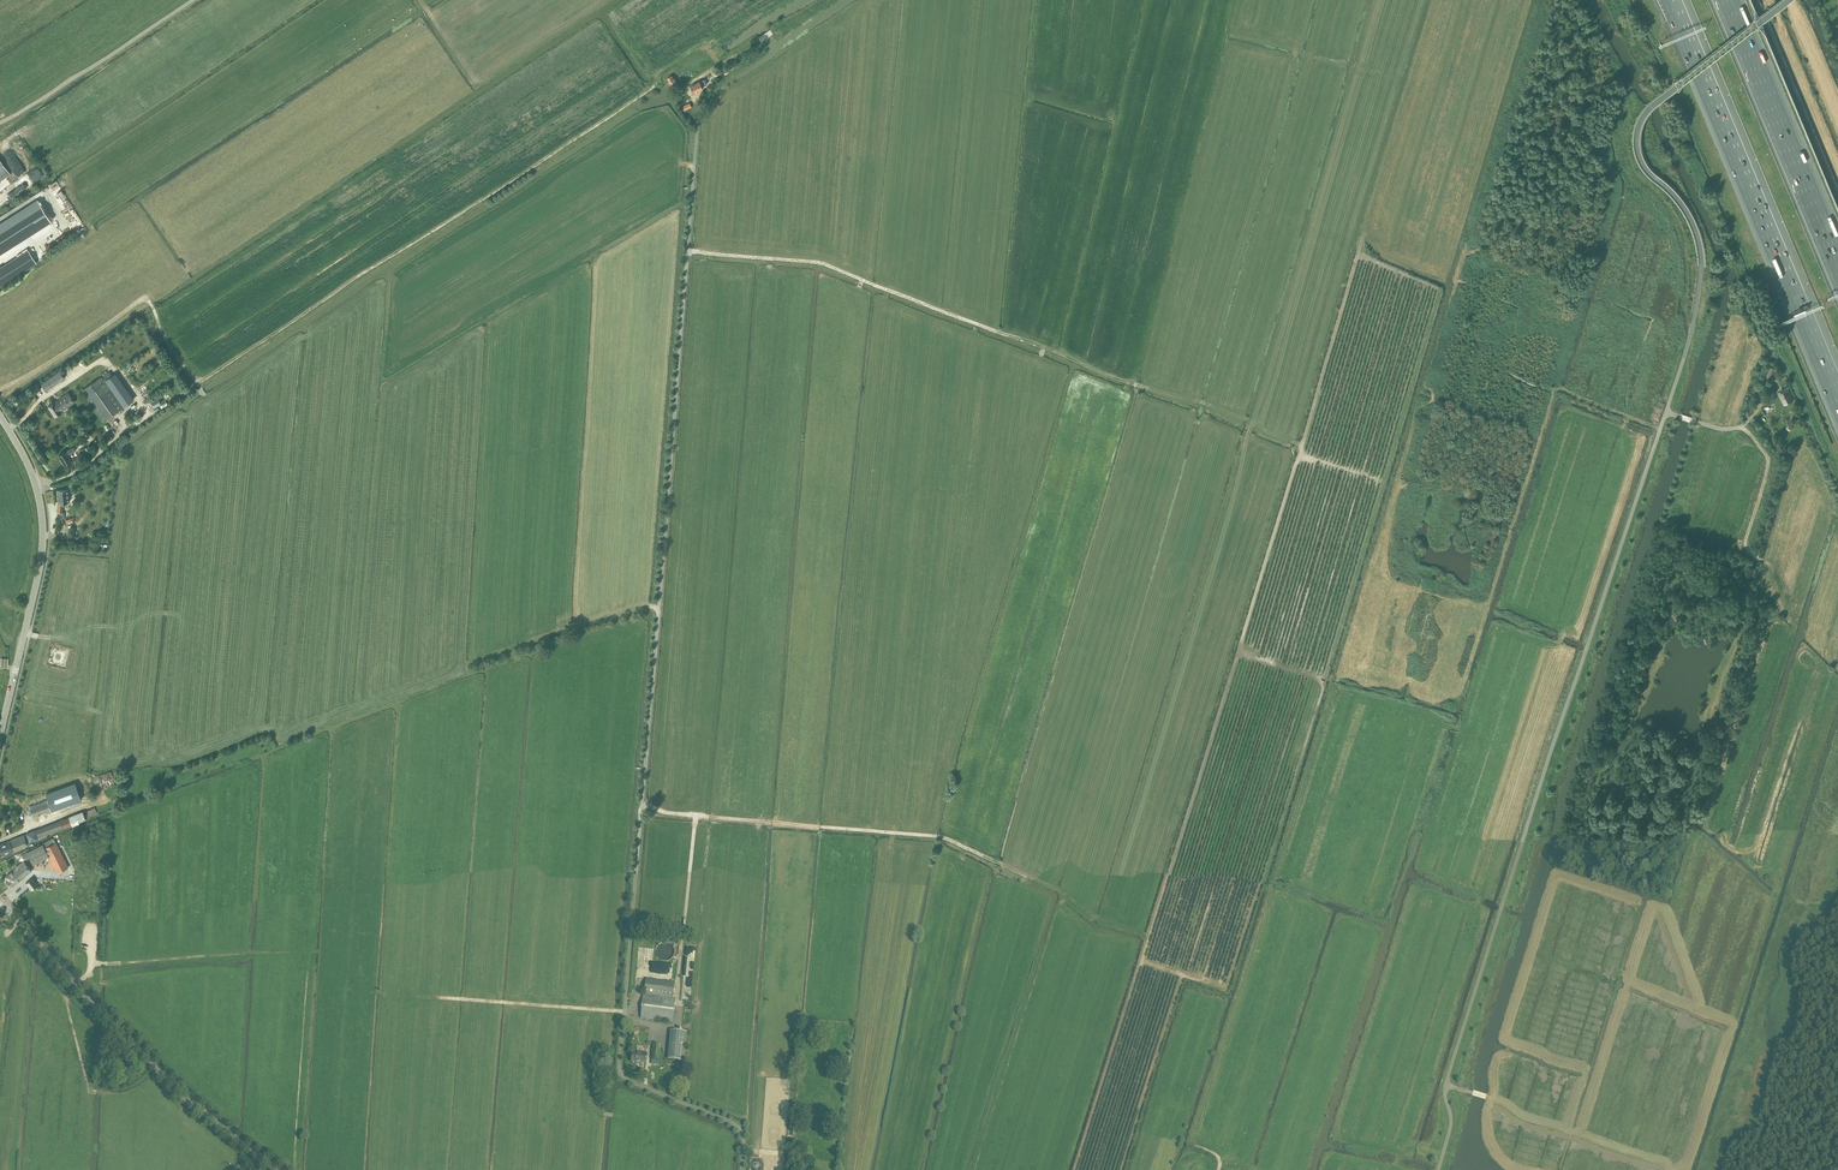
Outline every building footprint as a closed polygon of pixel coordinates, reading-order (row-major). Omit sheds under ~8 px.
[(719,70),(710,75),(710,76),(705,78),(706,79),(696,83),(697,84),(691,86),(694,93),(703,89),(702,86),(708,83),(707,82),(721,74),(719,70)] [(669,81),(670,83),(672,86),(677,83),(675,79),(674,78),(673,78),(672,75),(668,78),(670,81),(669,81)] [(10,174),(0,159),(0,181),(10,174)] [(0,223),(0,254),(51,222),(37,199),(0,223)] [(30,266),(23,254),(12,261),(0,269),(0,286),(30,266)] [(1764,376),(1770,379),(1776,369),(1771,365),(1764,376)] [(65,378),(60,372),(42,384),(47,391),(65,379),(65,378)] [(132,401),(114,374),(105,380),(124,407),(132,401)] [(101,377),(81,390),(103,421),(123,407),(101,377)] [(1788,389),(1789,388),(1788,387),(1778,393),(1785,405),(1794,400),(1788,389)] [(68,392),(46,406),(54,417),(75,402),(68,392)] [(73,447),(65,452),(68,455),(75,451),(73,447)] [(65,451),(59,455),(62,461),(62,462),(62,464),(64,464),(64,465),(71,461),(68,455),(65,452),(65,451)] [(68,489),(57,490),(57,493),(58,503),(68,502),(68,498),(68,489)] [(1717,568),(1728,572),(1730,568),(1718,563),(1717,568)] [(97,775),(99,782),(102,790),(103,792),(106,798),(121,793),(120,790),(119,791),(118,787),(117,785),(118,784),(114,770),(111,771),(97,775)] [(46,793),(52,810),(81,800),(75,783),(46,793)] [(29,807),(33,816),(50,810),(47,800),(29,807)] [(58,821),(36,830),(39,837),(64,828),(64,829),(86,820),(85,819),(94,815),(94,814),(97,813),(95,808),(92,809),(83,812),(82,811),(69,817),(58,821)] [(26,834),(30,842),(38,839),(35,830),(26,834)] [(13,839),(9,840),(10,841),(0,844),(0,854),(0,855),(28,845),(24,835),(13,839)] [(28,852),(33,864),(49,856),(57,873),(68,867),(53,838),(43,843),(43,844),(28,852)] [(15,869),(13,870),(5,876),(8,879),(6,881),(10,887),(20,878),(21,880),(24,877),(23,877),(32,870),(24,861),(14,868),(15,869)] [(26,883),(32,889),(38,884),(32,878),(26,883)] [(673,954),(674,952),(674,951),(673,949),(672,948),(671,946),(670,945),(669,944),(667,944),(665,944),(664,944),(662,945),(661,945),(659,947),(658,948),(658,949),(657,951),(657,953),(657,954),(658,956),(659,957),(660,959),(662,959),(663,960),(665,960),(666,960),(668,960),(670,959),(671,958),(672,957),(673,956),(673,954)] [(640,1018),(673,1023),(676,999),(673,999),(675,982),(646,979),(644,995),(643,995),(640,1018)] [(670,1060),(684,1061),(687,1032),(673,1031),(670,1060)] [(652,1060),(659,1061),(661,1045),(653,1044),(652,1060)] [(631,1062),(646,1064),(647,1054),(632,1053),(631,1062)]
